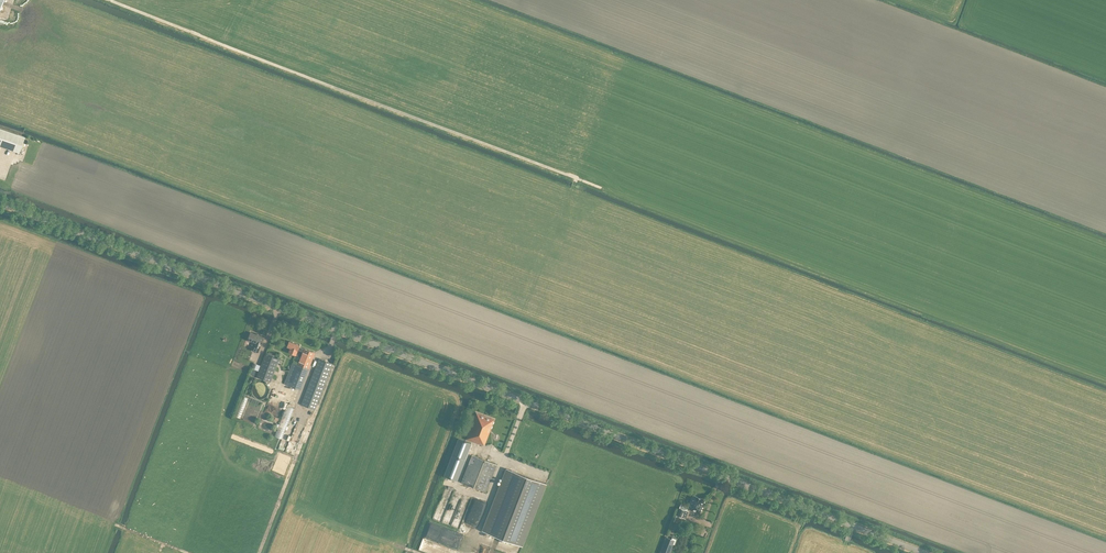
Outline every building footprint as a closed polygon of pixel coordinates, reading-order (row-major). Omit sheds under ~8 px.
[(18,153),(24,137),(0,128),(0,146),(18,153)] [(264,337),(260,336),(251,333),(248,340),(261,345),(264,337)] [(308,369),(315,353),(304,349),(299,347),(300,346),(289,341),(287,346),(290,347),(288,353),(301,357),(298,365),(292,363),(284,384),(301,390),(308,369)] [(260,378),(271,382),(278,363),(279,359),(272,356),(268,355),(265,354),(260,369),(257,377),(260,378)] [(333,364),(319,358),(301,405),(316,410),(333,364)] [(268,392),(268,391),(267,390),(267,388),(266,387),(265,386),(263,385),(262,385),(261,385),(259,385),(258,385),(257,386),(255,387),(254,388),(254,389),(253,390),(253,392),(253,393),(253,395),(254,396),(255,397),(256,398),(257,399),(258,399),(260,400),(262,399),(264,399),(265,398),(267,396),(267,395),(268,394),(268,392)] [(243,395),(236,415),(241,417),(249,397),(243,395)] [(275,436),(282,438),(294,408),(287,405),(275,436)] [(494,419),(476,413),(466,439),(480,444),(480,443),(484,444),(494,419)] [(471,443),(458,438),(452,454),(465,460),(471,443)] [(497,465),(472,455),(461,482),(487,492),(497,465)] [(508,470),(485,533),(523,547),(546,485),(508,470)] [(690,510),(699,513),(705,500),(693,495),(688,507),(681,504),(675,519),(680,521),(681,517),(686,519),(688,511),(687,511),(688,509),(691,510),(690,510)] [(474,534),(481,515),(469,510),(462,529),(474,534)] [(425,537),(463,549),(467,535),(429,524),(425,537)] [(677,536),(668,533),(662,549),(670,552),(677,536)]
